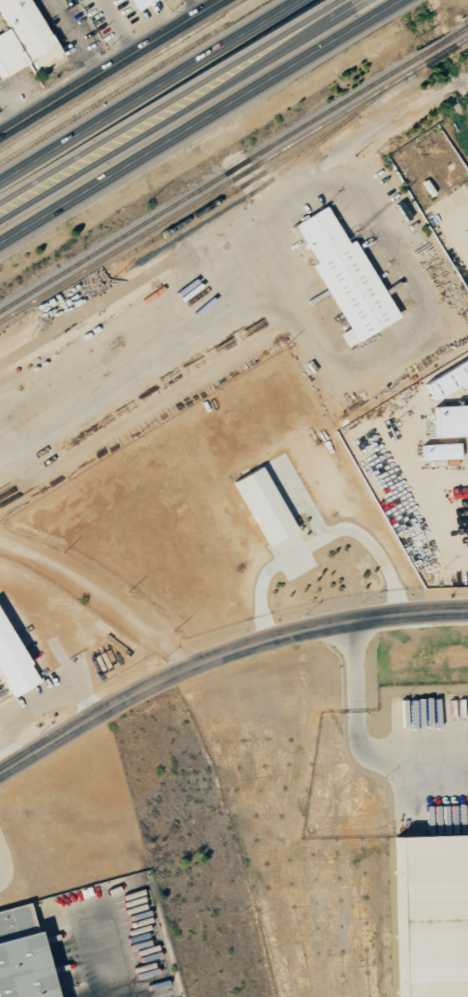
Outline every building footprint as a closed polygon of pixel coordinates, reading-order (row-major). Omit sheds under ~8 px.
[(29,72),(59,56),(29,0),(0,0),(0,18),(29,72)] [(132,11),(153,0),(126,0),(132,11)] [(26,63),(6,28),(0,32),(0,78),(26,63)] [(353,239),(345,243),(325,206),(292,224),(313,263),(311,265),(346,330),(338,334),(345,347),(396,319),(353,239)] [(433,400),(460,385),(467,399),(467,359),(424,383),(433,400)] [(466,436),(465,406),(434,407),(435,437),(466,436)] [(459,459),(458,443),(422,445),(422,460),(459,459)] [(233,481),(267,545),(294,531),(260,467),(233,481)] [(0,615),(0,678),(11,697),(38,681),(0,615)] [(395,835),(399,996),(467,996),(467,833),(395,835)] [(27,903),(0,910),(0,996),(54,996),(27,903)]
